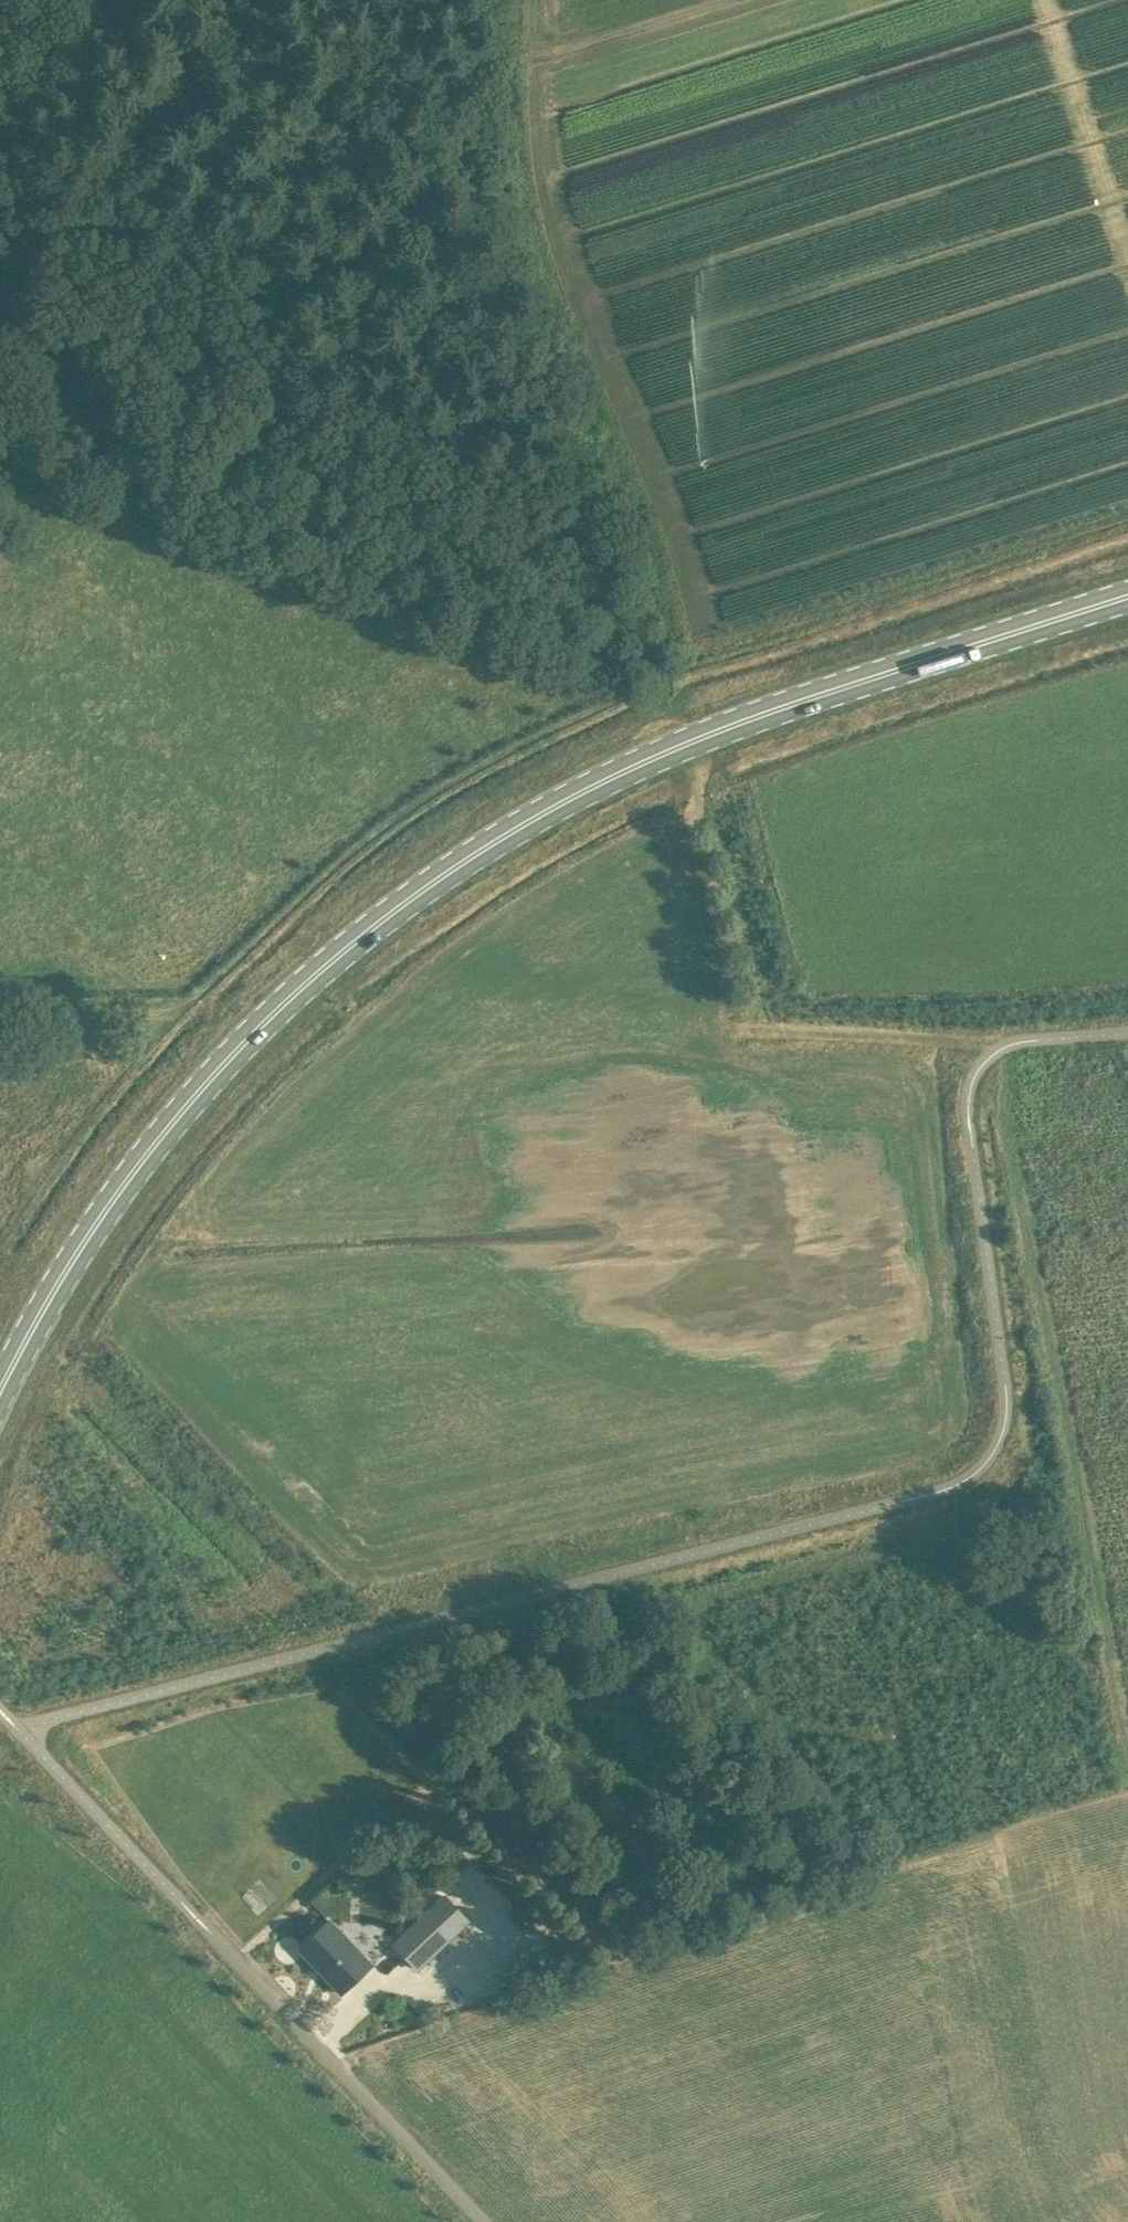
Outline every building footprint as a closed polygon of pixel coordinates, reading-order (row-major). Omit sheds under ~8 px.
[(447,1894),(394,1944),(417,1968),(471,1919),(447,1894)] [(343,1993),(372,1965),(329,1920),(300,1948),(317,1965),(318,1964),(323,1969),(321,1970),(343,1993)]
